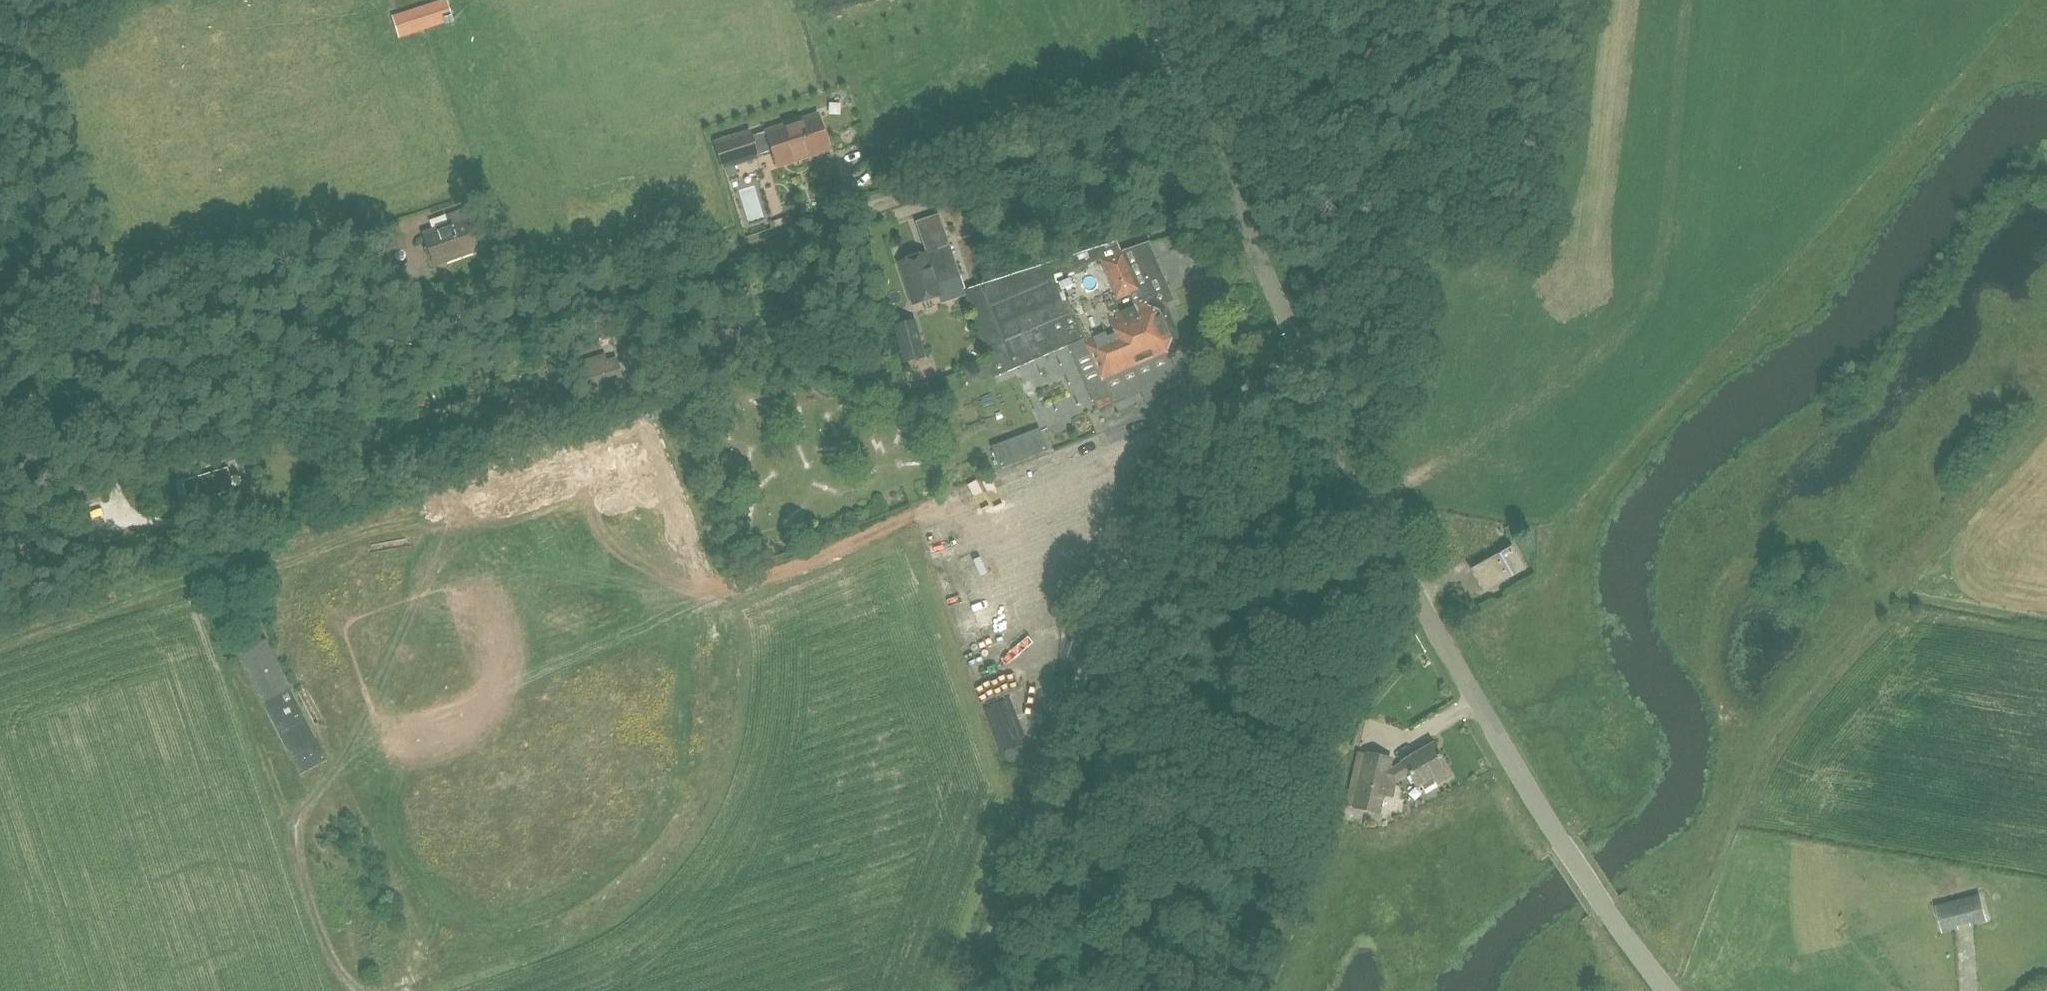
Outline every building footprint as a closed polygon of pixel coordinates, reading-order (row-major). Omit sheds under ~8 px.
[(454,21),(447,0),(441,0),(392,15),(399,38),(454,21)] [(778,167),(829,150),(818,116),(767,132),(778,167)] [(723,168),(757,156),(750,133),(716,145),(723,168)] [(425,235),(435,264),(478,250),(464,210),(449,216),(452,226),(425,235)] [(915,223),(927,253),(927,254),(950,246),(939,214),(915,223)] [(1083,339),(1104,385),(1171,357),(1177,354),(1178,347),(1180,340),(1164,304),(1172,300),(1148,243),(1123,251),(1122,249),(1120,250),(1116,241),(965,289),(963,290),(964,292),(994,377),(1068,346),(1083,339)] [(915,305),(938,297),(941,296),(937,285),(961,277),(950,246),(927,254),(927,253),(900,262),(915,305)] [(937,285),(941,296),(942,300),(964,292),(963,290),(965,289),(961,277),(937,285)] [(904,362),(925,357),(916,322),(895,327),(904,362)] [(1083,339),(1068,346),(1097,411),(1112,405),(1104,385),(1083,339)] [(1104,385),(1112,405),(1141,393),(1145,404),(1159,398),(1154,387),(1179,377),(1171,357),(1104,385)] [(593,369),(599,390),(611,387),(609,381),(623,377),(618,362),(593,369)] [(1000,467),(1046,450),(1039,432),(993,449),(1000,467)] [(197,499),(226,491),(220,471),(190,479),(197,499)] [(1484,592),(1524,570),(1512,547),(1471,569),(1484,592)] [(286,692),(260,644),(237,656),(299,775),(328,760),(291,690),(286,692)] [(1434,746),(1404,763),(1405,764),(1394,770),(1390,769),(1392,759),(1368,753),(1359,791),(1358,790),(1354,807),(1379,813),(1383,793),(1391,795),(1395,782),(1410,774),(1417,786),(1420,792),(1425,794),(1437,786),(1452,777),(1434,746)] [(1985,917),(1980,898),(1938,909),(1943,928),(1985,917)]
